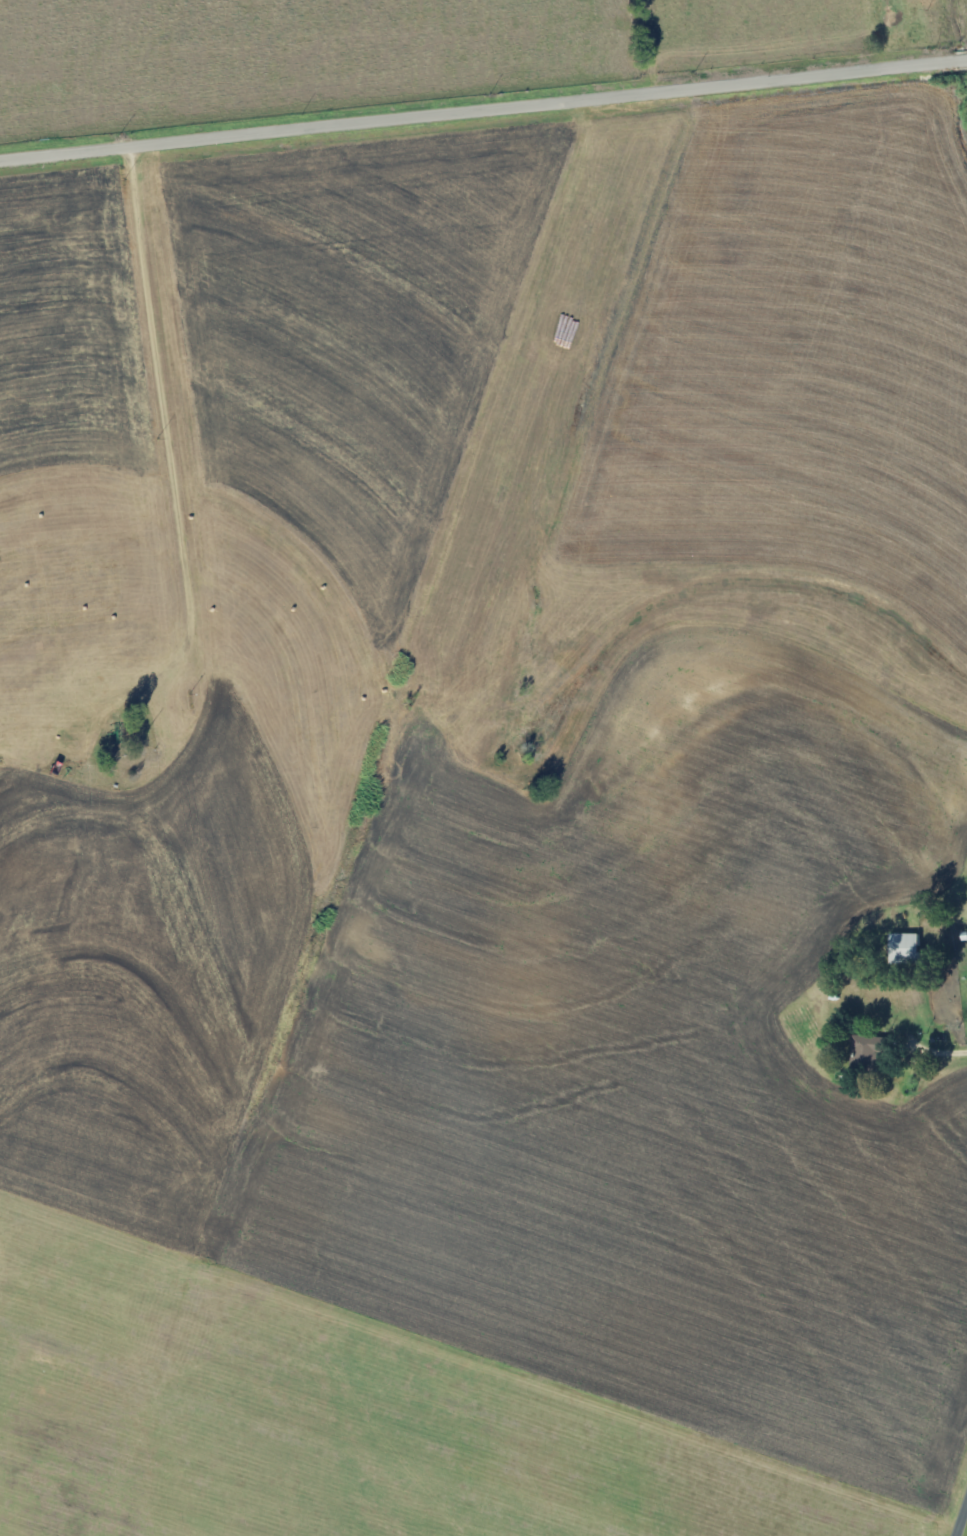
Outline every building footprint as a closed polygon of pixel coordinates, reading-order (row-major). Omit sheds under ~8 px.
[(888,964),(918,963),(917,934),(887,935),(888,964)] [(888,1038),(851,1036),(850,1069),(876,1070),(877,1053),(887,1053),(888,1038)]
